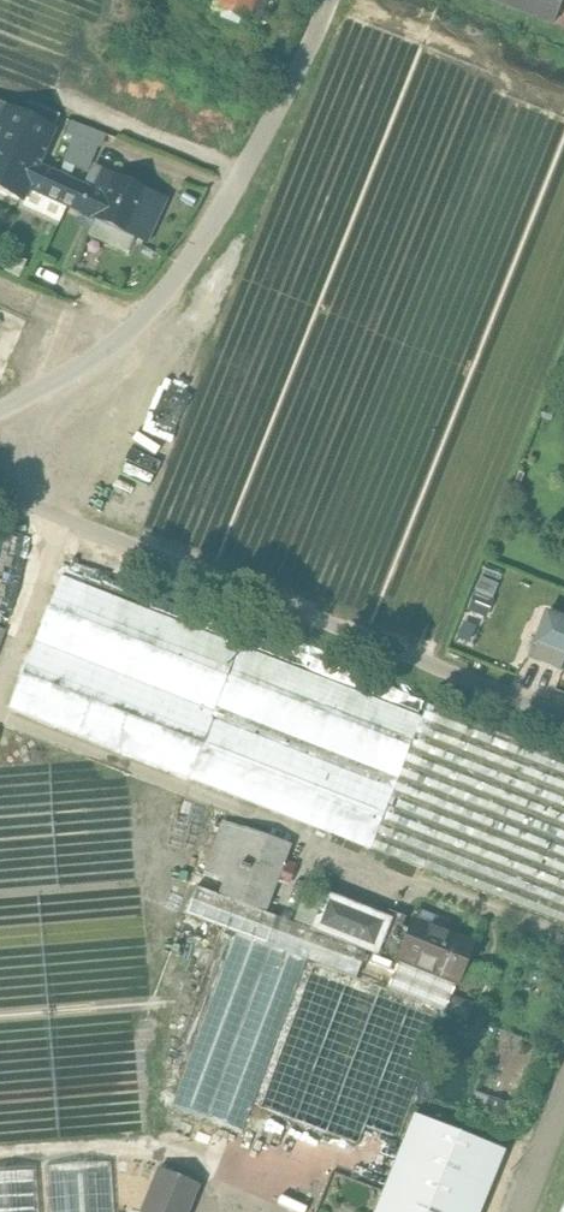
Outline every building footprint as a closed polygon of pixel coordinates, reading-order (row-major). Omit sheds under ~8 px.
[(217,13),(222,0),(184,0),(217,13)] [(217,13),(213,23),(231,29),(234,20),(246,24),(247,20),(257,23),(265,0),(222,0),(217,13)] [(520,9),(523,0),(498,0),(520,9)] [(520,9),(555,22),(563,0),(523,0),(520,9)] [(62,116),(31,103),(25,118),(55,131),(62,116)] [(0,106),(0,189),(24,200),(29,189),(39,167),(55,131),(25,118),(0,106)] [(96,193),(39,167),(29,189),(97,220),(107,198),(96,193)] [(145,193),(115,179),(111,187),(101,183),(96,193),(107,198),(97,220),(145,242),(157,217),(138,209),(145,193)] [(164,202),(145,193),(138,209),(157,217),(164,202)] [(30,531),(9,527),(0,572),(0,622),(11,624),(30,531)] [(73,537),(61,563),(88,575),(99,549),(73,537)] [(482,575),(470,606),(487,613),(499,582),(482,575)] [(420,717),(60,577),(10,708),(370,848),(420,717)] [(541,624),(528,655),(562,669),(563,663),(563,634),(541,624)] [(426,703),(420,717),(370,848),(563,923),(563,758),(426,703)] [(293,843),(228,819),(207,873),(227,880),(221,896),(267,913),(293,843)] [(221,896),(197,887),(187,915),(358,979),(369,951),(267,913),(221,896)] [(385,920),(326,896),(313,929),(369,951),(374,953),(369,963),(394,973),(399,960),(411,930),(402,927),(406,917),(389,910),(385,920)] [(437,919),(419,912),(415,921),(433,928),(437,919)] [(433,928),(415,921),(411,930),(399,960),(457,983),(472,944),(433,928)] [(457,983),(399,960),(394,973),(388,988),(445,1011),(457,983)] [(415,1114),(375,1211),(480,1211),(505,1150),(415,1114)] [(114,1163),(48,1168),(52,1211),(117,1211),(114,1163)] [(38,1169),(0,1171),(0,1211),(41,1211),(38,1169)] [(198,1185),(162,1171),(152,1196),(188,1210),(198,1185)] [(152,1196),(145,1211),(187,1211),(188,1210),(152,1196)]
